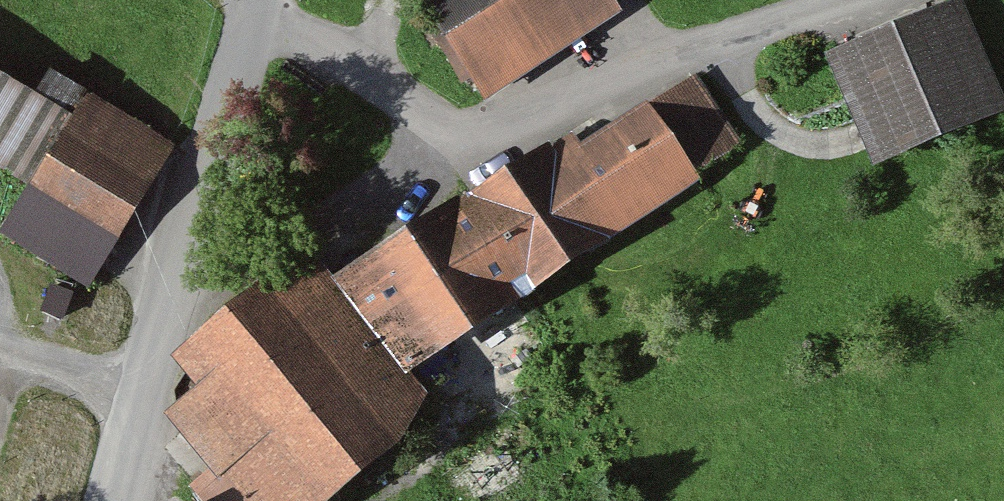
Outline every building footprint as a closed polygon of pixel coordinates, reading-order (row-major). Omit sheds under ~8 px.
[(466,75),(521,38),(579,0),(417,0),(466,75)] [(873,165),(1003,109),(1003,95),(963,0),(947,0),(824,53),(873,165)] [(0,217),(0,230),(78,278),(105,233),(156,151),(39,79),(28,95),(0,78),(0,174),(19,185),(0,217)] [(724,147),(681,81),(571,152),(564,140),(538,157),(591,236),(724,147)] [(538,157),(468,203),(520,283),(591,236),(538,157)] [(380,309),(409,354),(520,283),(468,203),(462,206),(457,199),(372,254),(366,258),(393,301),(380,309)] [(201,500),(312,500),(387,440),(408,402),(385,374),(291,260),(183,348),(219,392),(210,400),(244,441),(222,459),(214,466),(189,486),(201,500)]
